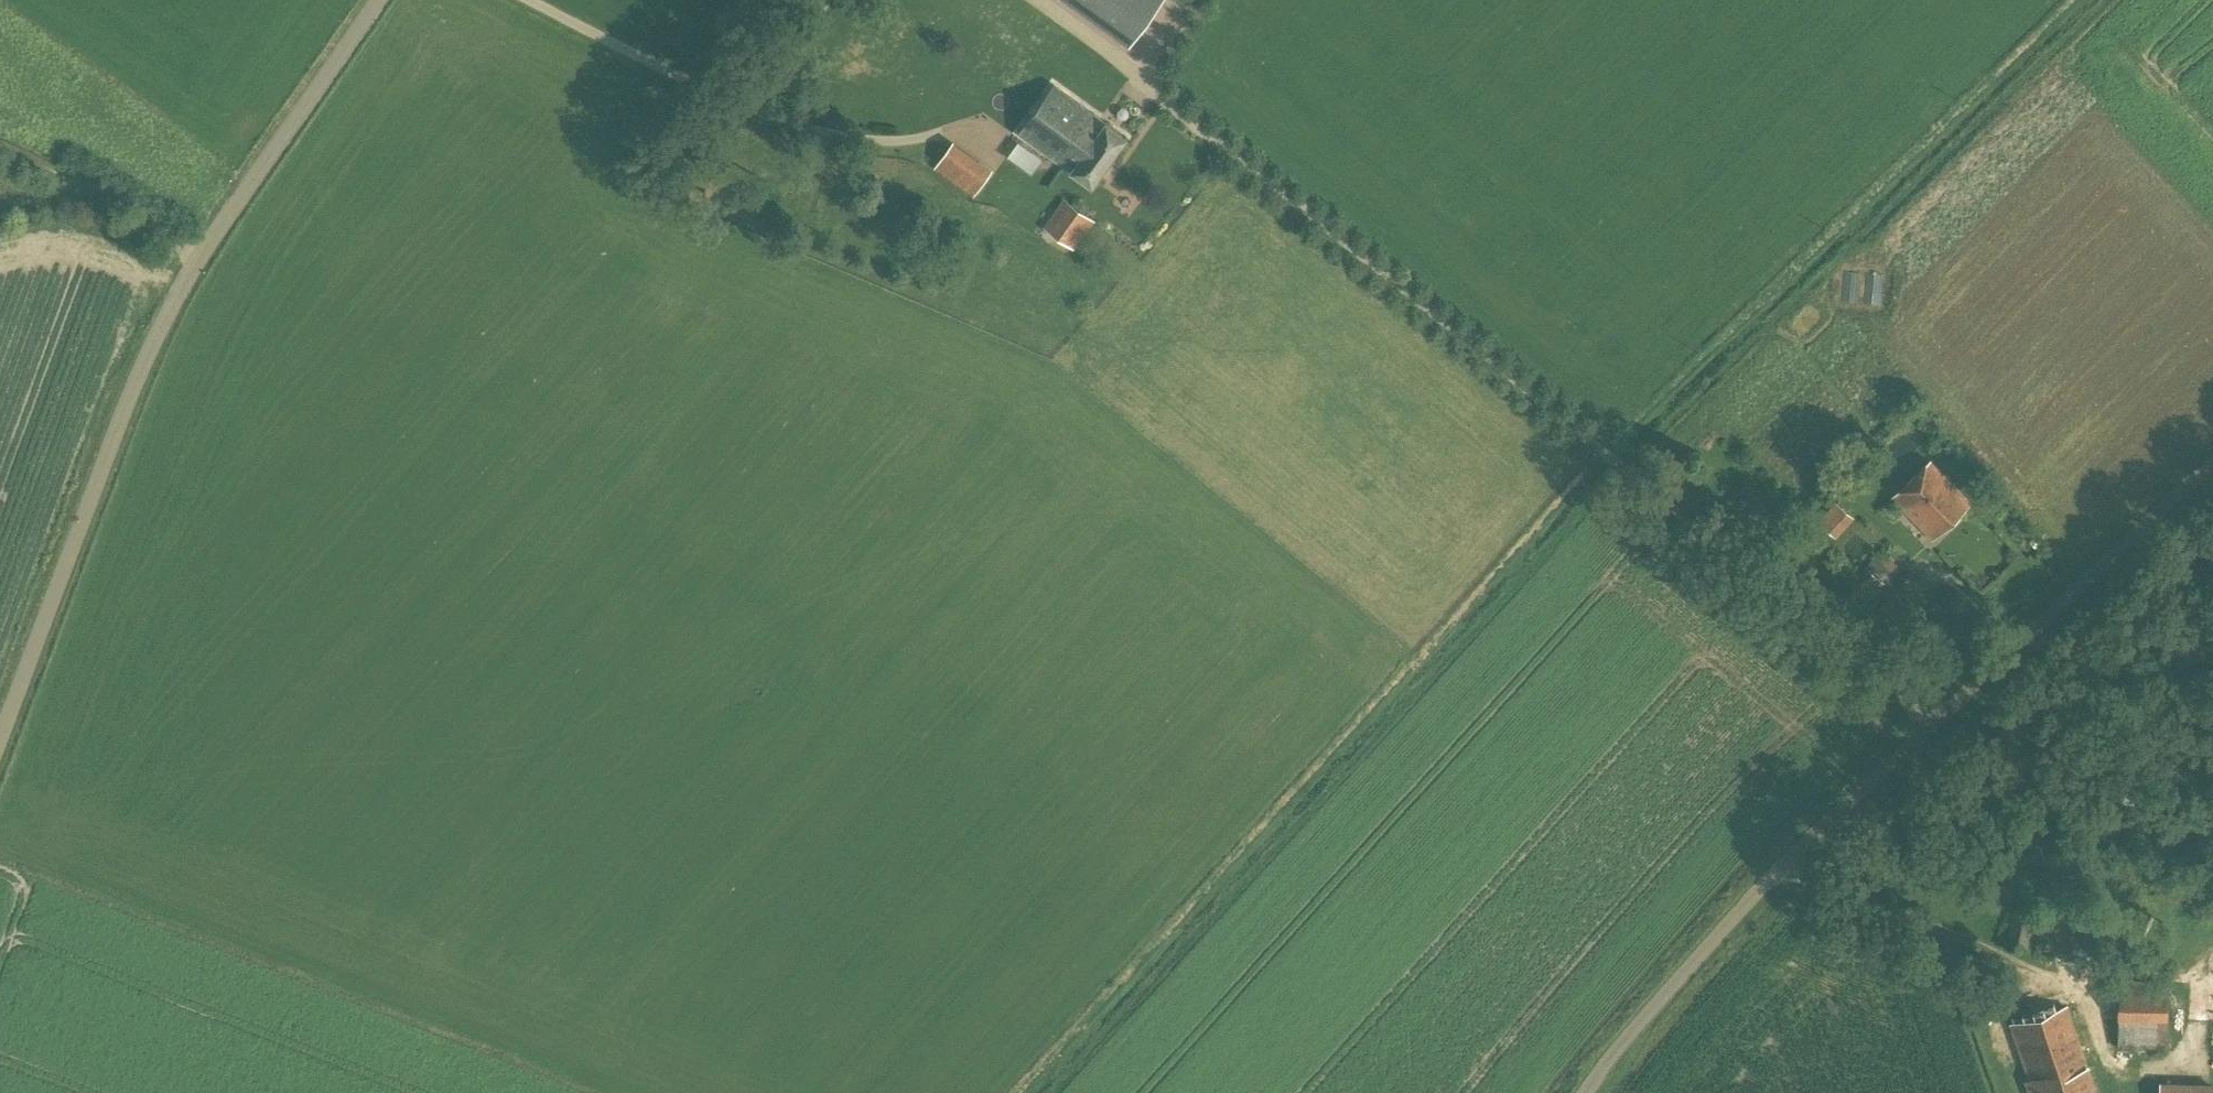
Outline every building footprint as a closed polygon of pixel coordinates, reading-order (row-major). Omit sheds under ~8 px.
[(1129,47),(1163,0),(1063,0),(1129,47)] [(1020,135),(1060,165),(1069,152),(1070,153),(1078,143),(1076,142),(1095,116),(1055,87),(1020,135)] [(1069,152),(1060,165),(1093,188),(1128,140),(1095,116),(1076,142),(1078,143),(1070,153),(1069,152)] [(953,143),(935,168),(951,180),(969,155),(953,143)] [(1044,226),(1075,249),(1095,220),(1064,198),(1044,226)] [(1892,497),(1933,539),(1971,503),(1930,460),(1892,497)] [(1818,522),(1836,538),(1854,517),(1836,501),(1818,522)] [(2118,1049),(2165,1050),(2166,991),(2120,990),(2118,1049)] [(2032,1092),(2094,1092),(2073,1030),(2090,1025),(2084,1004),(2067,1010),(2065,1006),(2012,1023),(2029,1077),(2027,1078),(2032,1092)] [(2158,1083),(2158,1092),(2212,1092),(2212,1084),(2158,1083)]
